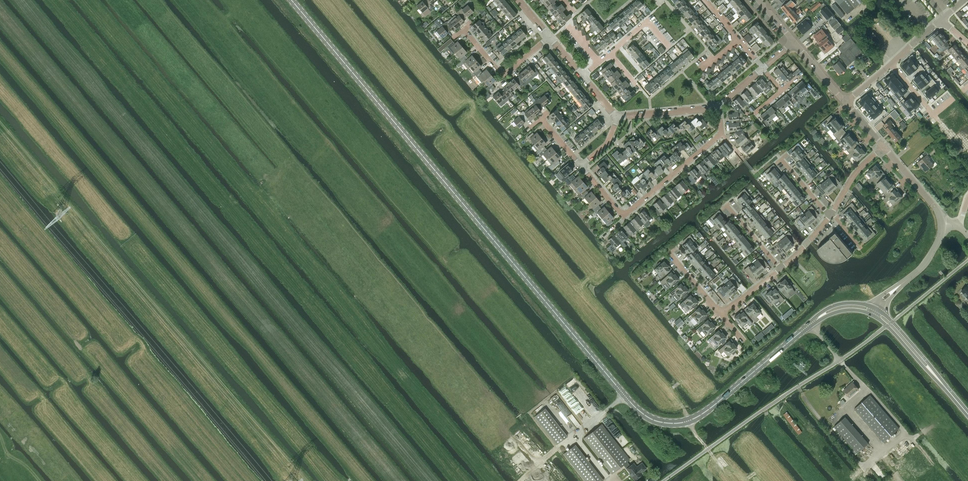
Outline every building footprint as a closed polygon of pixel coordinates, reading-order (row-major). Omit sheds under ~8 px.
[(426,2),(433,10),(433,9),(431,7),(434,5),(433,4),(437,0),(428,0),(426,2)] [(505,0),(498,6),(502,10),(509,5),(505,0)] [(545,5),(549,10),(556,4),(553,2),(556,0),(550,0),(547,3),(545,5)] [(638,9),(643,5),(639,0),(637,0),(633,3),(638,9)] [(676,4),(680,9),(686,3),(683,0),(681,0),(676,4)] [(784,11),(794,3),(792,0),(791,0),(788,3),(781,8),(784,11)] [(821,4),(823,2),(821,0),(819,1),(818,1),(810,8),(813,11),(821,4)] [(848,14),(863,1),(861,0),(836,0),(848,14)] [(417,6),(422,12),(425,16),(433,10),(426,2),(424,3),(422,1),(417,6)] [(740,1),(733,7),(737,12),(744,6),(740,1)] [(633,3),(628,7),(633,13),(636,11),(637,12),(639,10),(638,9),(633,3)] [(686,3),(680,9),(684,14),(690,8),(686,3)] [(794,3),(784,11),(788,15),(794,10),(792,8),(796,5),(794,3)] [(835,3),(832,6),(841,18),(845,15),(835,3)] [(556,4),(549,10),(553,15),(563,6),(561,4),(558,7),(556,4)] [(459,10),(463,16),(466,14),(468,16),(473,12),(467,5),(462,9),(461,8),(459,10)] [(509,5),(502,10),(506,15),(512,9),(509,5)] [(563,6),(553,15),(557,20),(564,14),(562,11),(565,9),(563,6)] [(744,6),(737,12),(741,16),(748,11),(744,6)] [(623,11),(628,17),(633,13),(628,7),(623,11)] [(832,15),(825,7),(820,11),(827,19),(832,15)] [(580,18),(582,21),(591,13),(587,8),(581,13),(583,16),(580,18)] [(690,8),(684,14),(688,18),(694,13),(690,8)] [(794,10),(788,15),(791,18),(801,10),(799,8),(795,12),(794,10)] [(512,9),(506,15),(510,20),(517,14),(512,9)] [(452,18),(459,26),(464,22),(461,18),(463,16),(459,10),(456,12),(458,15),(457,17),(455,15),(452,18)] [(801,10),(791,18),(794,23),(800,18),(803,15),(801,13),(802,12),(801,10)] [(623,11),(618,16),(623,22),(624,23),(627,20),(628,21),(630,19),(628,17),(623,11)] [(748,11),(741,16),(738,20),(739,22),(743,18),(746,21),(752,16),(748,11)] [(591,13),(582,21),(584,23),(587,20),(589,23),(595,18),(591,13)] [(694,13),(688,18),(692,23),(700,16),(698,17),(694,13)] [(564,14),(557,20),(561,25),(571,16),(569,14),(566,17),(564,14)] [(618,16),(613,20),(618,26),(620,28),(622,26),(622,25),(624,23),(623,22),(618,16)] [(700,16),(692,23),(696,28),(704,20),(700,16)] [(804,34),(812,27),(807,22),(810,19),(808,17),(801,22),(803,24),(799,28),(804,34)] [(835,17),(828,22),(830,24),(835,30),(841,25),(837,19),(835,17)] [(446,31),(448,29),(443,23),(439,18),(434,22),(439,29),(435,32),(439,37),(440,36),(442,38),(448,33),(446,31)] [(443,23),(448,29),(450,27),(453,31),(459,26),(452,18),(447,22),(446,21),(443,23)] [(589,28),(591,30),(599,23),(595,18),(589,23),(591,26),(589,28)] [(478,34),(485,27),(479,20),(471,26),(478,34)] [(608,24),(609,25),(613,30),(618,26),(613,20),(608,24)] [(704,20),(696,28),(700,33),(706,27),(708,25),(704,20)] [(751,27),(755,32),(761,27),(757,22),(751,27)] [(599,23),(591,30),(592,32),(595,30),(597,33),(603,28),(599,23)] [(845,30),(841,25),(835,30),(834,30),(838,36),(845,30)] [(478,34),(484,41),(492,35),(485,27),(478,34)] [(706,27),(700,33),(704,37),(710,32),(706,27)] [(761,27),(755,32),(759,37),(765,32),(761,27)] [(516,32),(521,39),(526,35),(521,28),(516,32)] [(819,44),(827,38),(825,35),(827,34),(822,29),(814,35),(818,39),(817,40),(820,44),(819,44)] [(608,35),(613,41),(617,37),(612,31),(608,35)] [(932,40),(936,44),(944,36),(941,32),(939,33),(937,31),(928,39),(930,41),(932,40)] [(511,36),(517,43),(521,39),(516,32),(511,36)] [(710,32),(704,37),(708,42),(714,37),(710,32)] [(765,32),(759,37),(763,42),(769,36),(765,32)] [(868,36),(876,45),(881,41),(873,32),(868,36)] [(842,38),(845,42),(851,38),(848,33),(842,38)] [(714,37),(708,42),(712,47),(715,44),(718,41),(719,43),(722,41),(719,37),(716,34),(714,36),(714,37)] [(603,39),(608,45),(613,41),(608,35),(603,39)] [(506,40),(512,47),(517,43),(511,36),(506,40)] [(769,36),(763,42),(767,46),(773,41),(769,36)] [(940,52),(942,50),(943,52),(950,47),(948,45),(949,45),(947,42),(948,41),(944,36),(936,44),(939,48),(937,49),(940,52)] [(834,46),(827,38),(819,44),(824,49),(825,48),(828,51),(834,46)] [(838,48),(842,53),(839,55),(848,65),(857,58),(860,61),(866,56),(855,42),(851,38),(845,42),(838,48)] [(598,43),(603,49),(608,45),(603,39),(598,43)] [(502,44),(507,51),(512,47),(506,40),(502,44)] [(462,47),(458,41),(455,43),(454,41),(448,46),(447,47),(454,54),(456,53),(462,47)] [(599,53),(603,49),(598,43),(594,47),(599,53)] [(627,49),(631,54),(638,49),(633,43),(627,49)] [(497,44),(495,46),(497,48),(503,55),(507,51),(502,44),(499,47),(497,44)] [(948,50),(951,54),(958,48),(955,44),(948,50)] [(459,58),(461,61),(466,56),(464,54),(467,52),(462,47),(456,53),(460,57),(459,58)] [(687,48),(682,53),(683,54),(688,60),(693,56),(688,50),(687,48)] [(958,48),(951,54),(954,57),(961,51),(958,48)] [(638,49),(631,54),(635,59),(642,53),(638,49)] [(954,57),(957,61),(964,55),(961,51),(954,57)] [(543,58),(547,63),(553,58),(549,53),(543,58)] [(642,53),(635,59),(640,63),(646,58),(642,53)] [(679,58),(684,64),(688,60),(683,54),(679,58)] [(910,58),(902,65),(906,69),(914,63),(911,59),(914,56),(912,54),(909,57),(910,58)] [(471,66),(470,66),(471,65),(476,61),(472,55),(468,59),(466,56),(461,61),(467,69),(471,66)] [(734,57),(741,65),(746,61),(741,55),(738,58),(736,55),(734,57)] [(957,61),(960,65),(967,59),(964,55),(957,61)] [(734,61),(731,64),(736,70),(741,65),(734,57),(732,59),(734,61)] [(547,63),(550,68),(557,62),(553,58),(547,63)] [(646,58),(640,63),(644,68),(650,63),(646,58)] [(674,63),(679,68),(684,64),(679,58),(674,63)] [(963,68),(967,65),(967,59),(960,65),(958,67),(961,70),(963,68)] [(471,66),(469,67),(474,72),(473,72),(475,75),(481,71),(478,68),(481,66),(476,61),(471,65),(470,66),(471,66)] [(778,68),(773,71),(778,77),(785,70),(782,67),(784,65),(781,61),(776,65),(778,68)] [(846,69),(839,61),(833,66),(840,74),(841,73),(842,74),(843,73),(842,72),(846,69)] [(914,63),(906,69),(910,74),(916,69),(918,71),(923,67),(921,65),(920,65),(916,61),(914,63)] [(557,62),(550,68),(554,72),(561,67),(557,62)] [(601,71),(605,76),(611,71),(609,68),(612,65),(610,63),(601,71)] [(669,67),(674,73),(679,68),(674,63),(669,67)] [(724,65),(731,74),(736,70),(731,64),(729,66),(727,63),(724,65)] [(724,70),(721,72),(727,78),(731,74),(724,65),(722,67),(724,70)] [(529,66),(524,70),(531,79),(539,73),(533,66),(531,68),(530,67),(529,66)] [(556,79),(558,77),(565,72),(561,67),(554,72),(554,73),(556,76),(555,77),(556,79)] [(664,71),(669,77),(674,73),(669,67),(664,71)] [(920,74),(914,79),(918,84),(926,77),(928,75),(924,71),(925,70),(923,67),(918,71),(920,74)] [(481,71),(475,75),(477,78),(480,75),(484,80),(491,75),(486,69),(482,73),(481,71)] [(520,77),(518,79),(522,84),(524,87),(532,80),(531,79),(524,70),(518,75),(519,76),(520,77)] [(611,71),(605,76),(609,81),(619,73),(617,70),(613,73),(611,71)] [(785,70),(778,77),(783,82),(787,78),(789,81),(794,77),(790,73),(789,74),(785,70)] [(659,75),(664,81),(669,77),(664,71),(659,75)] [(565,72),(558,77),(562,82),(569,76),(565,72)] [(714,74),(722,82),(727,78),(721,72),(719,74),(717,72),(714,74)] [(619,73),(609,81),(613,86),(620,81),(618,78),(621,75),(619,73)] [(893,73),(885,80),(888,84),(896,78),(893,73)] [(714,78),(712,80),(717,86),(722,82),(714,74),(712,75),(714,78)] [(495,80),(491,75),(484,80),(488,85),(486,88),(488,90),(493,86),(491,83),(495,80)] [(654,79),(659,85),(664,81),(659,75),(654,79)] [(569,76),(562,82),(566,86),(573,81),(569,76)] [(754,84),(761,93),(764,91),(769,87),(768,85),(761,77),(756,82),(759,86),(757,88),(754,84)] [(926,77),(918,84),(922,88),(928,83),(930,85),(935,81),(932,79),(930,81),(926,77)] [(896,78),(888,84),(892,88),(900,82),(896,78)] [(508,83),(514,90),(519,86),(520,87),(522,84),(518,79),(515,81),(513,79),(508,83)] [(649,83),(654,89),(659,85),(654,79),(649,83)] [(620,81),(613,86),(617,91),(627,83),(625,80),(622,83),(620,81)] [(712,90),(717,86),(712,80),(709,82),(707,80),(705,82),(712,90)] [(796,85),(803,93),(806,89),(808,91),(812,88),(808,83),(806,85),(802,80),(796,85)] [(573,81),(566,86),(570,91),(577,86),(573,81)] [(932,88),(926,93),(930,98),(940,90),(936,85),(937,84),(935,81),(930,85),(932,88)] [(892,88),(890,90),(894,94),(904,86),(900,82),(892,88)] [(505,90),(502,92),(509,99),(509,100),(509,99),(514,95),(511,92),(514,90),(508,83),(503,88),(505,90)] [(627,83),(617,91),(622,96),(628,90),(626,88),(629,85),(627,83)] [(649,93),(654,89),(649,83),(644,87),(649,93)] [(746,90),(753,99),(756,97),(755,96),(760,92),(761,93),(754,84),(748,88),(752,92),(750,94),(746,90)] [(803,93),(796,85),(791,90),(795,94),(792,96),(797,101),(799,104),(803,101),(799,96),(803,93)] [(577,86),(570,91),(574,96),(581,90),(577,86)] [(904,86),(894,94),(897,98),(896,100),(898,102),(903,98),(901,96),(907,91),(904,86)] [(581,90),(574,96),(578,100),(585,95),(581,90)] [(628,90),(622,96),(626,101),(635,93),(633,90),(630,93),(628,90)] [(738,97),(746,106),(748,104),(748,102),(752,98),(753,99),(746,90),(741,95),(744,99),(742,101),(739,97),(738,97)] [(498,92),(493,96),(501,106),(509,99),(502,92),(500,94),(498,92)] [(538,98),(536,100),(540,106),(542,104),(544,106),(550,101),(547,98),(550,96),(547,92),(544,95),(539,99),(538,98)] [(781,98),(787,106),(791,102),(793,104),(797,101),(792,96),(790,98),(786,93),(781,98)] [(869,93),(860,101),(863,105),(873,97),(869,93)] [(585,95),(578,100),(582,105),(589,99),(585,95)] [(904,99),(899,103),(901,106),(902,105),(906,109),(916,101),(912,96),(906,101),(904,99)] [(738,97),(733,101),(737,105),(734,107),(738,112),(744,114),(741,110),(740,109),(745,105),(746,106),(738,97)] [(873,97),(863,105),(867,110),(877,102),(873,97)] [(779,107),(777,109),(781,114),(785,111),(784,109),(787,106),(781,98),(776,103),(779,107)] [(589,99),(582,105),(586,110),(593,104),(589,99)] [(534,104),(529,108),(530,109),(535,116),(541,111),(537,107),(540,106),(536,100),(533,102),(534,103),(534,104)] [(916,101),(906,109),(909,113),(908,114),(911,117),(916,113),(914,110),(920,105),(916,101)] [(877,102),(867,110),(871,114),(880,106),(877,102)] [(766,111),(772,118),(776,115),(777,117),(781,114),(777,109),(775,111),(771,106),(766,111)] [(880,106),(871,114),(874,118),(880,114),(882,116),(887,112),(885,109),(884,110),(880,106)] [(729,123),(740,122),(740,119),(738,119),(738,113),(738,112),(734,107),(734,108),(735,113),(728,113),(728,120),(733,120),(734,123),(729,123)] [(523,111),(520,113),(524,118),(527,116),(530,120),(535,116),(530,109),(529,108),(527,109),(525,110),(525,112),(524,112),(523,111)] [(549,115),(556,123),(563,116),(557,109),(549,115)] [(768,122),(772,118),(766,111),(760,116),(764,120),(762,122),(766,127),(770,123),(768,122)] [(518,116),(513,120),(519,127),(524,123),(522,120),(524,118),(520,113),(517,115),(518,116)] [(831,115),(823,122),(826,126),(828,125),(831,129),(839,122),(838,120),(839,120),(836,117),(834,118),(831,115)] [(556,123),(562,130),(570,124),(563,116),(556,123)] [(691,121),(695,127),(698,125),(699,125),(702,128),(707,124),(702,119),(700,120),(698,120),(696,117),(691,121)] [(593,123),(598,129),(603,125),(598,119),(593,123)] [(884,125),(887,128),(885,129),(888,133),(889,132),(891,135),(896,131),(893,127),(895,126),(890,119),(884,125)] [(680,124),(684,130),(686,128),(688,128),(691,131),(695,127),(691,121),(689,123),(687,123),(685,120),(680,124)] [(735,130),(735,133),(743,132),(741,129),(739,129),(739,122),(740,122),(729,123),(729,130),(735,130)] [(831,129),(827,132),(834,140),(836,138),(845,131),(842,127),(844,126),(841,122),(840,123),(839,122),(831,129)] [(588,127),(594,133),(598,129),(593,123),(588,127)] [(668,127),(673,133),(675,131),(677,131),(679,134),(684,130),(680,124),(678,126),(676,126),(673,123),(668,127)] [(657,130),(662,136),(664,134),(665,134),(668,137),(673,133),(668,127),(666,129),(665,129),(662,126),(657,130)] [(583,130),(589,137),(594,133),(588,127),(583,130)] [(657,140),(662,136),(657,130),(655,132),(653,132),(651,129),(646,133),(650,139),(653,137),(654,137),(657,140)] [(579,134),(584,141),(589,137),(583,130),(579,134)] [(845,131),(836,138),(840,142),(841,141),(844,145),(853,138),(852,136),(850,133),(848,134),(845,131)] [(894,138),(893,138),(896,142),(902,137),(896,131),(891,135),(894,138)] [(530,138),(534,144),(541,138),(536,132),(534,135),(532,132),(527,137),(529,139),(530,138)] [(735,141),(740,146),(749,139),(749,138),(748,139),(743,134),(744,133),(743,132),(735,133),(736,133),(739,137),(735,141)] [(579,145),(584,141),(579,134),(574,138),(579,145)] [(628,141),(633,146),(635,144),(637,145),(639,147),(644,143),(640,138),(637,140),(636,139),(633,137),(628,141)] [(534,144),(532,145),(539,153),(540,152),(545,148),(543,145),(545,143),(541,138),(534,144)] [(847,156),(858,147),(855,143),(857,141),(854,138),(854,139),(853,138),(844,145),(847,148),(846,149),(850,153),(847,156)] [(751,141),(749,139),(740,146),(744,143),(746,145),(742,148),(746,154),(754,147),(750,142),(751,141)] [(628,141),(623,145),(626,148),(626,149),(623,151),(628,157),(633,153),(636,150),(633,146),(628,141)] [(675,145),(680,151),(682,149),(684,149),(686,152),(691,148),(686,142),(684,144),(682,144),(680,141),(675,145)] [(717,148),(724,157),(727,155),(726,154),(731,149),(725,142),(719,146),(723,150),(720,152),(717,148)] [(793,155),(795,157),(804,149),(798,142),(792,148),(794,151),(791,153),(793,155)] [(672,154),(670,156),(675,161),(680,157),(677,155),(678,153),(680,151),(675,145),(670,149),(673,152),(672,154)] [(540,152),(539,153),(541,156),(542,154),(547,160),(556,152),(551,147),(547,150),(545,148),(540,152)] [(858,147),(847,156),(850,159),(852,157),(856,161),(860,158),(861,159),(864,156),(863,156),(866,153),(862,148),(860,149),(858,147)] [(709,155),(717,164),(719,161),(718,160),(723,156),(724,157),(717,148),(712,153),(715,157),(713,159),(709,155)] [(804,149),(795,157),(797,160),(797,159),(798,161),(799,161),(808,153),(804,149)] [(612,154),(617,160),(620,164),(620,163),(623,161),(628,157),(623,151),(621,153),(619,153),(617,150),(612,154)] [(926,151),(919,157),(921,159),(917,163),(920,167),(922,165),(926,171),(934,165),(929,159),(930,158),(927,155),(928,154),(926,151)] [(547,160),(551,164),(548,166),(551,170),(560,162),(559,162),(557,160),(560,157),(556,152),(547,160)] [(799,161),(798,161),(796,163),(797,165),(799,168),(808,160),(805,156),(808,154),(808,153),(799,161)] [(659,159),(664,165),(666,163),(668,163),(670,166),(675,161),(670,156),(668,158),(666,158),(664,155),(659,159)] [(702,161),(709,170),(712,168),(711,167),(716,163),(717,164),(709,155),(704,159),(707,163),(705,165),(702,161)] [(656,168),(654,170),(659,175),(664,171),(661,168),(661,167),(664,165),(659,159),(654,163),(657,166),(656,168)] [(808,160),(799,168),(801,170),(802,170),(803,172),(812,164),(808,160)] [(597,172),(601,177),(607,172),(605,170),(605,169),(608,166),(604,161),(598,166),(600,168),(600,170),(597,172)] [(694,168),(701,176),(704,174),(703,173),(708,169),(709,170),(702,161),(696,166),(700,170),(697,172),(694,168)] [(560,171),(558,172),(559,174),(561,176),(562,178),(561,179),(563,182),(568,177),(566,175),(573,170),(571,167),(570,167),(571,166),(570,165),(569,164),(568,165),(568,164),(566,165),(565,165),(563,167),(563,168),(559,171),(560,171)] [(812,164),(803,172),(804,173),(804,174),(806,176),(815,168),(812,165),(812,164)] [(868,180),(870,183),(881,174),(879,171),(880,170),(876,165),(873,168),(873,167),(870,169),(870,170),(866,173),(866,174),(867,174),(870,178),(868,180)] [(769,167),(762,173),(768,180),(778,172),(775,169),(775,170),(774,168),(771,170),(769,167)] [(701,177),(701,176),(694,168),(689,172),(692,176),(690,178),(694,183),(696,181),(695,180),(700,175),(701,177)] [(815,168),(806,176),(808,179),(809,178),(810,180),(819,173),(815,168)] [(643,173),(648,178),(650,177),(651,177),(654,179),(659,175),(654,170),(652,172),(650,171),(648,169),(643,173)] [(610,180),(612,182),(617,177),(613,172),(610,175),(608,174),(607,172),(601,177),(605,182),(608,179),(610,180)] [(778,172),(768,180),(772,184),(781,176),(779,175),(780,174),(778,172)] [(638,189),(641,187),(642,189),(647,185),(645,182),(645,180),(648,178),(643,173),(638,177),(640,179),(634,184),(638,189)] [(825,181),(833,190),(836,187),(837,186),(836,185),(839,182),(832,173),(828,177),(829,178),(825,181)] [(569,185),(573,190),(583,182),(578,176),(576,178),(572,174),(566,179),(570,184),(569,185)] [(777,180),(775,182),(778,185),(778,186),(787,178),(785,175),(785,176),(783,174),(782,175),(781,176),(777,180)] [(881,174),(870,183),(870,184),(873,181),(876,185),(878,184),(881,188),(889,181),(888,180),(889,179),(886,176),(884,177),(881,174)] [(611,188),(615,193),(620,188),(618,186),(618,185),(621,182),(617,177),(612,182),(614,184),(613,186),(611,188)] [(787,178),(778,186),(782,190),(790,182),(789,181),(789,180),(787,178)] [(674,187),(681,196),(684,194),(683,193),(688,188),(682,180),(677,185),(680,189),(678,191),(674,187)] [(830,193),(833,190),(825,181),(821,185),(820,183),(816,187),(823,195),(827,192),(828,193),(829,192),(830,193)] [(883,199),(884,199),(895,190),(892,186),(894,185),(891,181),(890,182),(889,181),(881,188),(884,192),(883,193),(886,197),(883,199)] [(583,182),(573,190),(579,197),(581,196),(587,192),(585,189),(587,187),(583,182)] [(790,182),(782,190),(784,188),(787,192),(794,186),(792,184),(790,182)] [(794,186),(787,192),(790,196),(797,191),(796,189),(794,186)] [(666,193),(674,202),(676,200),(676,199),(681,195),(681,196),(674,187),(669,191),(672,195),(670,197),(667,193),(666,193)] [(622,191),(620,188),(615,193),(619,198),(622,196),(623,196),(625,198),(631,194),(627,189),(624,191),(622,191)] [(738,201),(740,203),(750,195),(744,188),(737,194),(739,197),(737,199),(739,200),(738,201)] [(895,190),(884,199),(886,202),(889,200),(893,204),(893,205),(897,201),(897,202),(900,199),(902,196),(898,191),(897,193),(895,190)] [(797,191),(790,196),(794,200),(792,202),(794,200),(801,194),(799,192),(797,191)] [(585,198),(589,203),(596,197),(591,192),(589,194),(587,192),(581,196),(584,199),(585,198)] [(659,200),(666,209),(669,206),(668,205),(673,201),(674,202),(666,193),(661,198),(665,202),(662,204),(659,200)] [(794,200),(792,202),(796,206),(804,199),(803,197),(801,194),(794,200)] [(750,195),(740,203),(742,206),(743,205),(744,207),(753,199),(750,195)] [(592,209),(594,211),(599,207),(598,205),(600,203),(596,197),(589,203),(593,208),(592,209)] [(743,208),(742,209),(745,213),(754,206),(750,202),(754,200),(753,199),(744,207),(743,208)] [(666,209),(659,200),(654,204),(657,208),(654,210),(658,215),(661,213),(660,212),(665,208),(666,209)] [(846,212),(843,214),(845,216),(847,219),(855,212),(856,211),(853,207),(854,205),(852,203),(850,204),(844,210),(846,212)] [(754,206),(745,213),(749,218),(757,210),(754,206)] [(804,214),(812,223),(815,220),(815,219),(816,218),(815,217),(818,214),(811,206),(807,209),(808,211),(804,214)] [(598,213),(602,218),(608,213),(604,207),(601,209),(599,207),(594,211),(596,214),(598,213)] [(644,225),(646,227),(650,224),(649,221),(652,218),(644,210),(639,214),(642,218),(640,220),(637,216),(644,225)] [(757,210),(749,218),(752,222),(761,214),(759,216),(756,212),(757,210)] [(799,216),(795,219),(802,228),(806,225),(807,226),(808,225),(808,226),(812,223),(804,214),(802,211),(799,214),(801,217),(800,217),(799,216)] [(855,212),(847,219),(849,221),(851,223),(857,217),(859,216),(855,212)] [(608,213),(602,218),(606,223),(605,223),(605,224),(607,226),(612,222),(613,222),(611,220),(613,218),(608,213)] [(708,219),(714,226),(723,218),(721,215),(721,216),(719,214),(717,216),(715,213),(708,219)] [(761,214),(752,222),(756,226),(764,219),(761,214)] [(629,223),(636,231),(639,229),(638,228),(643,224),(646,227),(644,225),(637,216),(631,220),(635,224),(632,226),(629,222),(629,223)] [(857,217),(851,223),(852,224),(852,225),(854,227),(861,221),(857,217)] [(723,218),(714,226),(717,230),(726,222),(725,221),(725,220),(723,218)] [(764,219),(756,226),(759,230),(761,228),(766,224),(763,220),(764,219)] [(861,221),(854,227),(856,230),(856,229),(858,231),(864,225),(866,223),(863,219),(861,221)] [(726,222),(717,230),(722,226),(726,230),(724,231),(728,228),(733,224),(729,220),(726,222)] [(629,238),(631,236),(630,234),(635,230),(636,231),(629,223),(624,227),(627,231),(625,233),(621,229),(629,238)] [(864,225),(858,231),(859,232),(858,233),(860,235),(868,229),(870,227),(867,225),(866,223),(864,225)] [(728,228),(724,231),(727,236),(736,228),(733,224),(728,228)] [(761,228),(759,230),(763,234),(771,227),(769,228),(766,224),(761,228)] [(771,227),(763,234),(766,238),(775,231),(771,227)] [(868,229),(860,235),(861,235),(863,238),(863,237),(865,239),(867,237),(869,240),(876,234),(870,227),(868,229)] [(736,228),(727,236),(731,240),(733,238),(740,232),(736,228)] [(614,235),(621,244),(624,242),(623,241),(628,237),(629,238),(621,229),(616,233),(619,237),(617,239),(614,235)] [(740,232),(733,238),(736,242),(734,244),(743,237),(740,232)] [(782,240),(789,249),(793,246),(792,245),(793,244),(792,243),(796,240),(789,232),(784,235),(785,236),(782,240)] [(830,238),(817,249),(818,250),(818,251),(819,252),(819,253),(820,254),(820,255),(821,255),(822,256),(822,257),(823,258),(824,258),(825,259),(826,259),(827,260),(828,261),(830,261),(831,261),(832,262),(833,262),(834,262),(835,262),(836,262),(837,262),(839,262),(840,262),(841,261),(842,261),(843,261),(844,260),(845,260),(845,259),(846,259),(847,258),(848,257),(852,254),(853,253),(846,245),(837,234),(836,232),(830,237),(831,238),(830,238)] [(621,244),(614,235),(608,240),(612,244),(607,248),(611,253),(616,248),(615,247),(620,243),(621,244)] [(685,243),(683,245),(684,247),(686,250),(690,246),(695,241),(690,235),(683,240),(685,243)] [(743,237),(734,244),(738,248),(747,241),(743,237)] [(786,252),(789,249),(782,240),(778,243),(777,242),(772,245),(779,254),(783,251),(784,252),(785,251),(786,252)] [(690,246),(686,250),(688,252),(690,253),(699,246),(695,241),(690,246)] [(747,241),(738,248),(740,247),(743,251),(741,252),(750,245),(747,241)] [(750,245),(741,252),(745,256),(754,249),(750,245)] [(690,253),(687,255),(688,257),(688,258),(690,260),(697,254),(694,250),(699,246),(690,253)] [(697,254),(690,260),(692,263),(693,262),(694,264),(701,258),(703,256),(701,258),(697,254)] [(701,258),(694,264),(695,266),(697,268),(706,261),(703,256),(701,258)] [(753,264),(761,273),(764,270),(764,269),(765,268),(764,267),(767,264),(760,256),(756,259),(757,260),(753,264)] [(658,274),(655,276),(658,280),(669,270),(667,267),(668,266),(664,261),(661,264),(659,262),(657,264),(658,266),(654,269),(654,270),(658,274)] [(706,261),(697,268),(699,271),(700,270),(701,272),(708,266),(704,262),(706,261)] [(757,276),(761,273),(753,264),(749,267),(748,266),(744,269),(751,278),(755,274),(756,276),(757,275),(757,276)] [(708,266),(701,272),(702,274),(704,277),(713,269),(711,270),(708,266)] [(713,269),(704,277),(706,279),(707,279),(708,281),(717,273),(713,269)] [(671,272),(660,282),(662,285),(665,282),(669,287),(673,284),(675,285),(677,283),(676,281),(679,279),(675,274),(673,275),(671,272)] [(725,284),(733,293),(736,290),(737,289),(736,287),(739,284),(732,276),(728,280),(729,281),(725,284)] [(787,298),(790,295),(795,291),(789,285),(791,283),(789,280),(787,282),(785,279),(780,283),(781,284),(778,287),(787,298)] [(681,284),(669,293),(672,296),(675,294),(679,298),(679,299),(683,295),(684,297),(687,295),(686,293),(688,290),(684,285),(683,286),(681,284)] [(730,296),(733,293),(725,284),(722,287),(720,286),(716,290),(723,298),(727,295),(728,296),(729,295),(730,296)] [(781,302),(784,300),(775,289),(772,291),(771,290),(766,294),(768,297),(766,298),(769,301),(771,300),(774,304),(774,303),(779,300),(781,302)] [(690,295),(679,304),(682,308),(685,305),(688,310),(693,307),(694,308),(697,306),(695,304),(698,302),(694,297),(693,298),(690,295)] [(755,322),(759,320),(756,317),(761,313),(757,309),(759,307),(757,305),(755,306),(753,303),(748,307),(749,309),(746,311),(755,322)] [(699,307),(688,317),(690,320),(694,325),(697,322),(701,319),(703,321),(705,318),(704,317),(707,314),(703,309),(701,310),(699,307)] [(749,326),(752,323),(743,312),(740,314),(739,313),(734,317),(736,320),(735,322),(737,324),(739,323),(742,327),(743,327),(747,323),(749,326)] [(707,320),(696,329),(699,332),(702,330),(706,335),(705,335),(706,335),(710,331),(711,333),(714,331),(713,329),(715,327),(711,322),(710,323),(707,320)] [(718,330),(707,340),(710,343),(714,348),(716,345),(721,342),(722,344),(725,341),(723,340),(726,337),(722,332),(721,333),(718,330)] [(729,341),(718,350),(721,353),(723,351),(727,355),(727,356),(731,352),(733,354),(736,352),(734,350),(737,348),(733,343),(732,344),(729,341)] [(859,389),(852,382),(849,385),(844,390),(849,397),(859,389)] [(883,442),(899,428),(870,395),(854,409),(883,442)] [(545,408),(534,417),(556,444),(567,436),(545,408)] [(783,414),(798,434),(802,432),(786,412),(783,414)] [(845,417),(834,426),(847,442),(851,446),(857,453),(858,452),(859,452),(869,443),(845,417)] [(629,460),(601,425),(584,438),(601,459),(600,460),(612,474),(623,464),(630,473),(629,473),(635,480),(642,474),(641,472),(646,468),(642,463),(637,467),(634,463),(630,466),(627,462),(629,460)] [(585,480),(602,480),(603,480),(575,445),(564,454),(585,480)]
